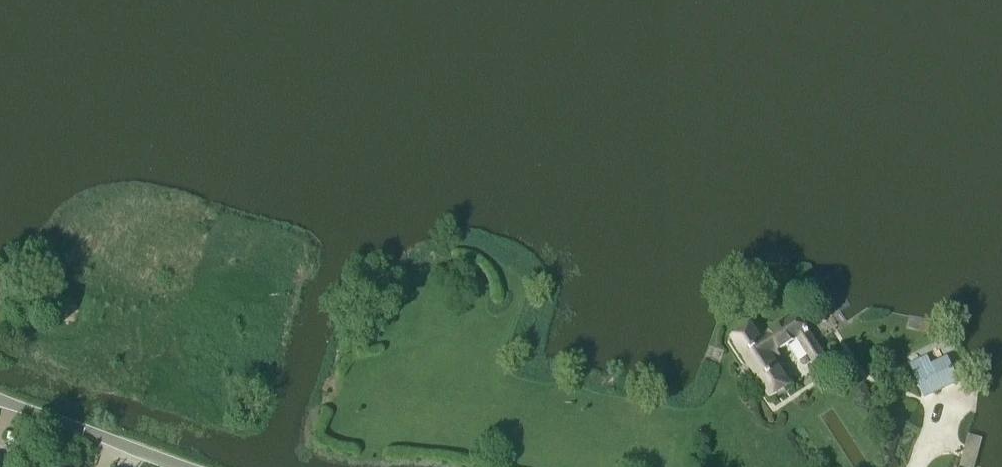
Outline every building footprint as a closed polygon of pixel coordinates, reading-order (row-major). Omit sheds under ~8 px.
[(44,263),(40,275),(49,278),(53,266),(44,263)] [(827,360),(798,316),(761,340),(752,325),(731,339),(771,399),(791,386),(771,356),(797,339),(816,367),(827,360)] [(931,367),(927,359),(911,366),(915,375),(914,375),(924,397),(957,381),(947,360),(931,367)]
